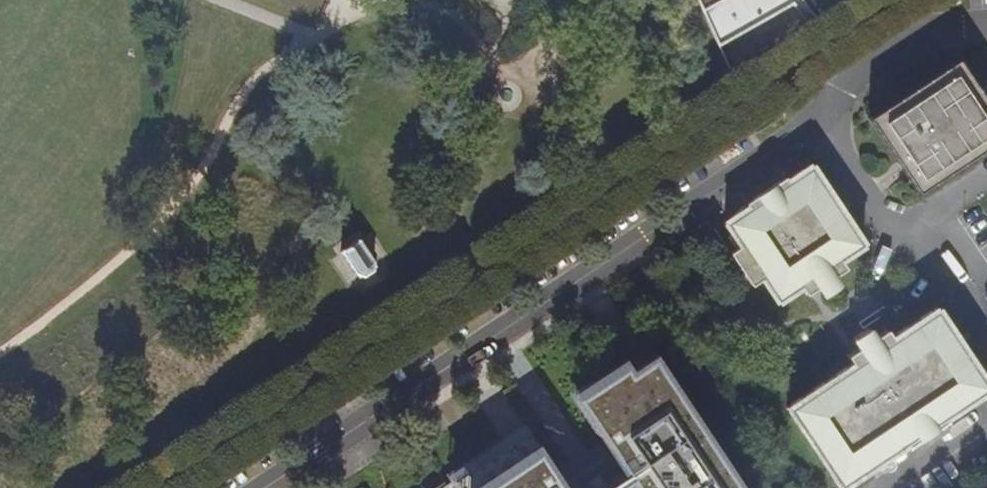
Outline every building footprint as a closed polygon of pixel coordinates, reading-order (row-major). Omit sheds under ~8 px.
[(794,2),(809,21),(823,11),(815,0),(699,0),(708,21),(719,44),(794,2)] [(959,59),(957,58),(956,58),(869,116),(868,117),(868,119),(870,121),(870,122),(915,190),(916,191),(918,192),(919,193),(920,192),(986,148),(986,102),(959,59)] [(863,244),(810,164),(787,180),(785,176),(744,203),(746,206),(724,221),(723,222),(739,245),(728,252),(750,286),(761,279),(777,302),(800,287),(805,294),(816,288),(822,297),(841,284),(835,275),(846,268),(842,262),(840,259),(863,244)] [(358,239),(357,237),(340,248),(341,251),(340,251),(341,253),(343,252),(346,257),(345,258),(346,260),(347,260),(351,264),(349,265),(350,267),(352,266),(355,271),(354,272),(356,274),(356,273),(359,278),(362,275),(362,276),(364,277),(365,274),(371,270),(374,270),(374,268),(373,268),(376,265),(373,262),(374,262),(374,259),(372,259),(369,254),(370,254),(369,251),(368,253),(364,248),(366,247),(364,245),(363,246),(360,241),(361,240),(360,238),(358,239)] [(936,307),(891,337),(886,329),(875,336),(869,326),(850,339),(856,348),(846,355),(851,364),(786,407),(839,487),(905,444),(907,448),(946,421),(944,417),(986,389),(986,385),(936,307)] [(575,398),(611,452),(635,487),(739,487),(652,357),(629,373),(624,366),(575,398)] [(452,480),(457,487),(562,487),(560,486),(524,432),(452,480)] [(560,486),(562,487),(635,487),(611,452),(560,486)] [(439,487),(457,487),(452,480),(439,487)]
